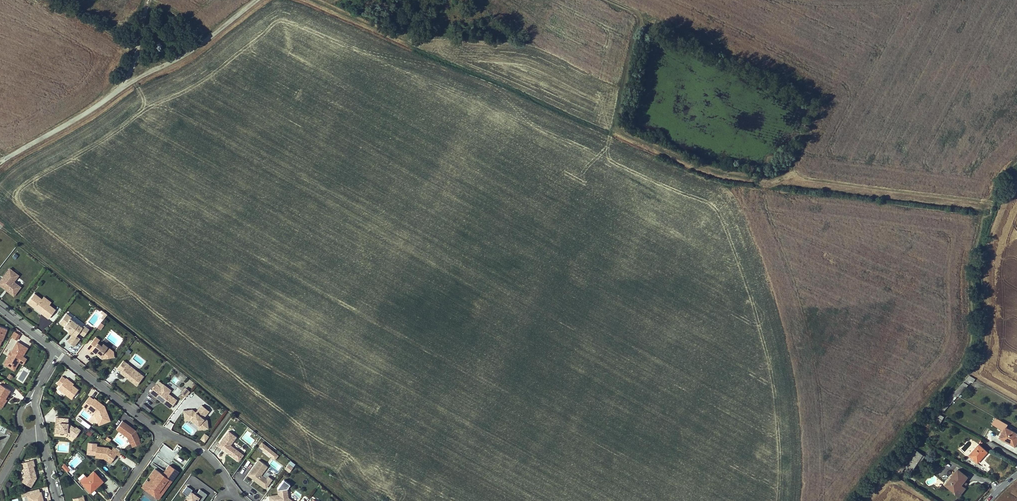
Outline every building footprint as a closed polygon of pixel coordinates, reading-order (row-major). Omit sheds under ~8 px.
[(19,274),(9,266),(0,279),(0,285),(14,296),(21,285),(15,280),(19,274)] [(34,293),(27,302),(35,308),(36,306),(39,309),(38,310),(45,316),(52,307),(49,304),(42,299),(34,293)] [(43,296),(42,299),(49,304),(51,302),(43,296)] [(52,307),(45,316),(48,318),(55,309),(52,307)] [(67,313),(59,322),(65,327),(73,333),(72,335),(67,341),(74,346),(80,338),(76,335),(82,327),(70,318),(71,317),(67,313)] [(13,330),(11,336),(18,339),(20,333),(13,330)] [(17,341),(11,352),(8,356),(4,364),(14,370),(19,361),(22,356),(27,348),(17,341)] [(101,354),(102,357),(102,358),(111,357),(110,352),(107,349),(106,348),(107,347),(103,344),(101,346),(97,343),(96,345),(92,342),(87,348),(91,351),(92,350),(96,353),(97,351),(101,354)] [(120,372),(126,377),(127,376),(128,377),(127,378),(137,385),(144,376),(123,360),(117,368),(121,371),(120,372)] [(953,393),(957,396),(971,381),(973,382),(975,379),(970,375),(962,384),(953,393)] [(66,378),(58,388),(66,394),(71,399),(78,390),(72,385),(68,382),(69,381),(66,378)] [(4,398),(5,398),(10,390),(0,384),(0,405),(4,398)] [(150,392),(170,408),(176,400),(156,384),(150,392)] [(951,403),(957,396),(953,393),(952,394),(939,408),(943,411),(951,403)] [(99,404),(101,403),(94,398),(93,399),(89,396),(82,406),(86,409),(87,408),(94,413),(97,421),(107,417),(103,407),(99,404)] [(104,406),(101,403),(99,404),(103,407),(107,417),(97,421),(99,425),(110,420),(104,406)] [(195,430),(208,428),(205,406),(197,407),(197,408),(182,410),(183,421),(194,420),(195,430)] [(59,432),(67,432),(75,438),(81,430),(76,427),(75,428),(72,426),(71,427),(68,425),(68,423),(68,419),(56,418),(55,428),(59,429),(59,432)] [(81,418),(79,421),(88,427),(90,424),(81,418)] [(1007,424),(1000,420),(999,421),(995,419),(992,424),(1002,429),(1001,432),(1002,433),(1000,437),(1015,446),(1016,442),(1016,434),(1006,428),(1007,424)] [(114,429),(136,445),(142,436),(120,421),(114,429)] [(230,444),(236,435),(227,429),(216,445),(238,460),(243,453),(230,444)] [(199,438),(204,441),(208,435),(204,432),(199,438)] [(273,460),(278,454),(261,441),(257,446),(273,460)] [(68,451),(69,443),(57,442),(56,450),(68,451)] [(978,462),(977,462),(988,471),(990,469),(988,467),(990,465),(982,457),(987,451),(979,444),(969,455),(978,462)] [(105,457),(111,462),(117,454),(119,456),(121,452),(114,447),(111,450),(108,447),(96,446),(95,457),(104,458),(104,457),(105,457)] [(923,454),(912,447),(901,463),(897,468),(902,471),(906,466),(912,470),(923,454)] [(178,455),(175,459),(182,463),(185,460),(178,455)] [(264,469),(267,465),(257,458),(246,474),(265,488),(272,478),(268,475),(269,472),(264,469)] [(27,468),(24,469),(25,476),(22,482),(31,487),(36,477),(35,475),(34,475),(34,473),(35,473),(33,466),(34,465),(33,460),(25,462),(27,468)] [(288,472),(295,464),(290,460),(283,468),(288,472)] [(63,463),(60,467),(67,471),(70,467),(63,463)] [(168,463),(161,472),(154,467),(147,477),(146,477),(140,486),(159,499),(178,470),(168,463)] [(961,484),(967,477),(958,469),(946,484),(954,491),(953,492),(958,496),(965,488),(964,487),(961,484)] [(81,482),(90,492),(94,489),(93,488),(95,486),(96,487),(103,481),(94,471),(87,477),(81,482)] [(196,492),(185,485),(181,491),(186,495),(182,500),(200,500),(206,493),(199,488),(196,492)] [(269,496),(270,500),(293,500),(288,498),(287,489),(278,490),(279,494),(269,496)] [(42,500),(43,500),(41,492),(27,495),(29,500),(42,500)]
